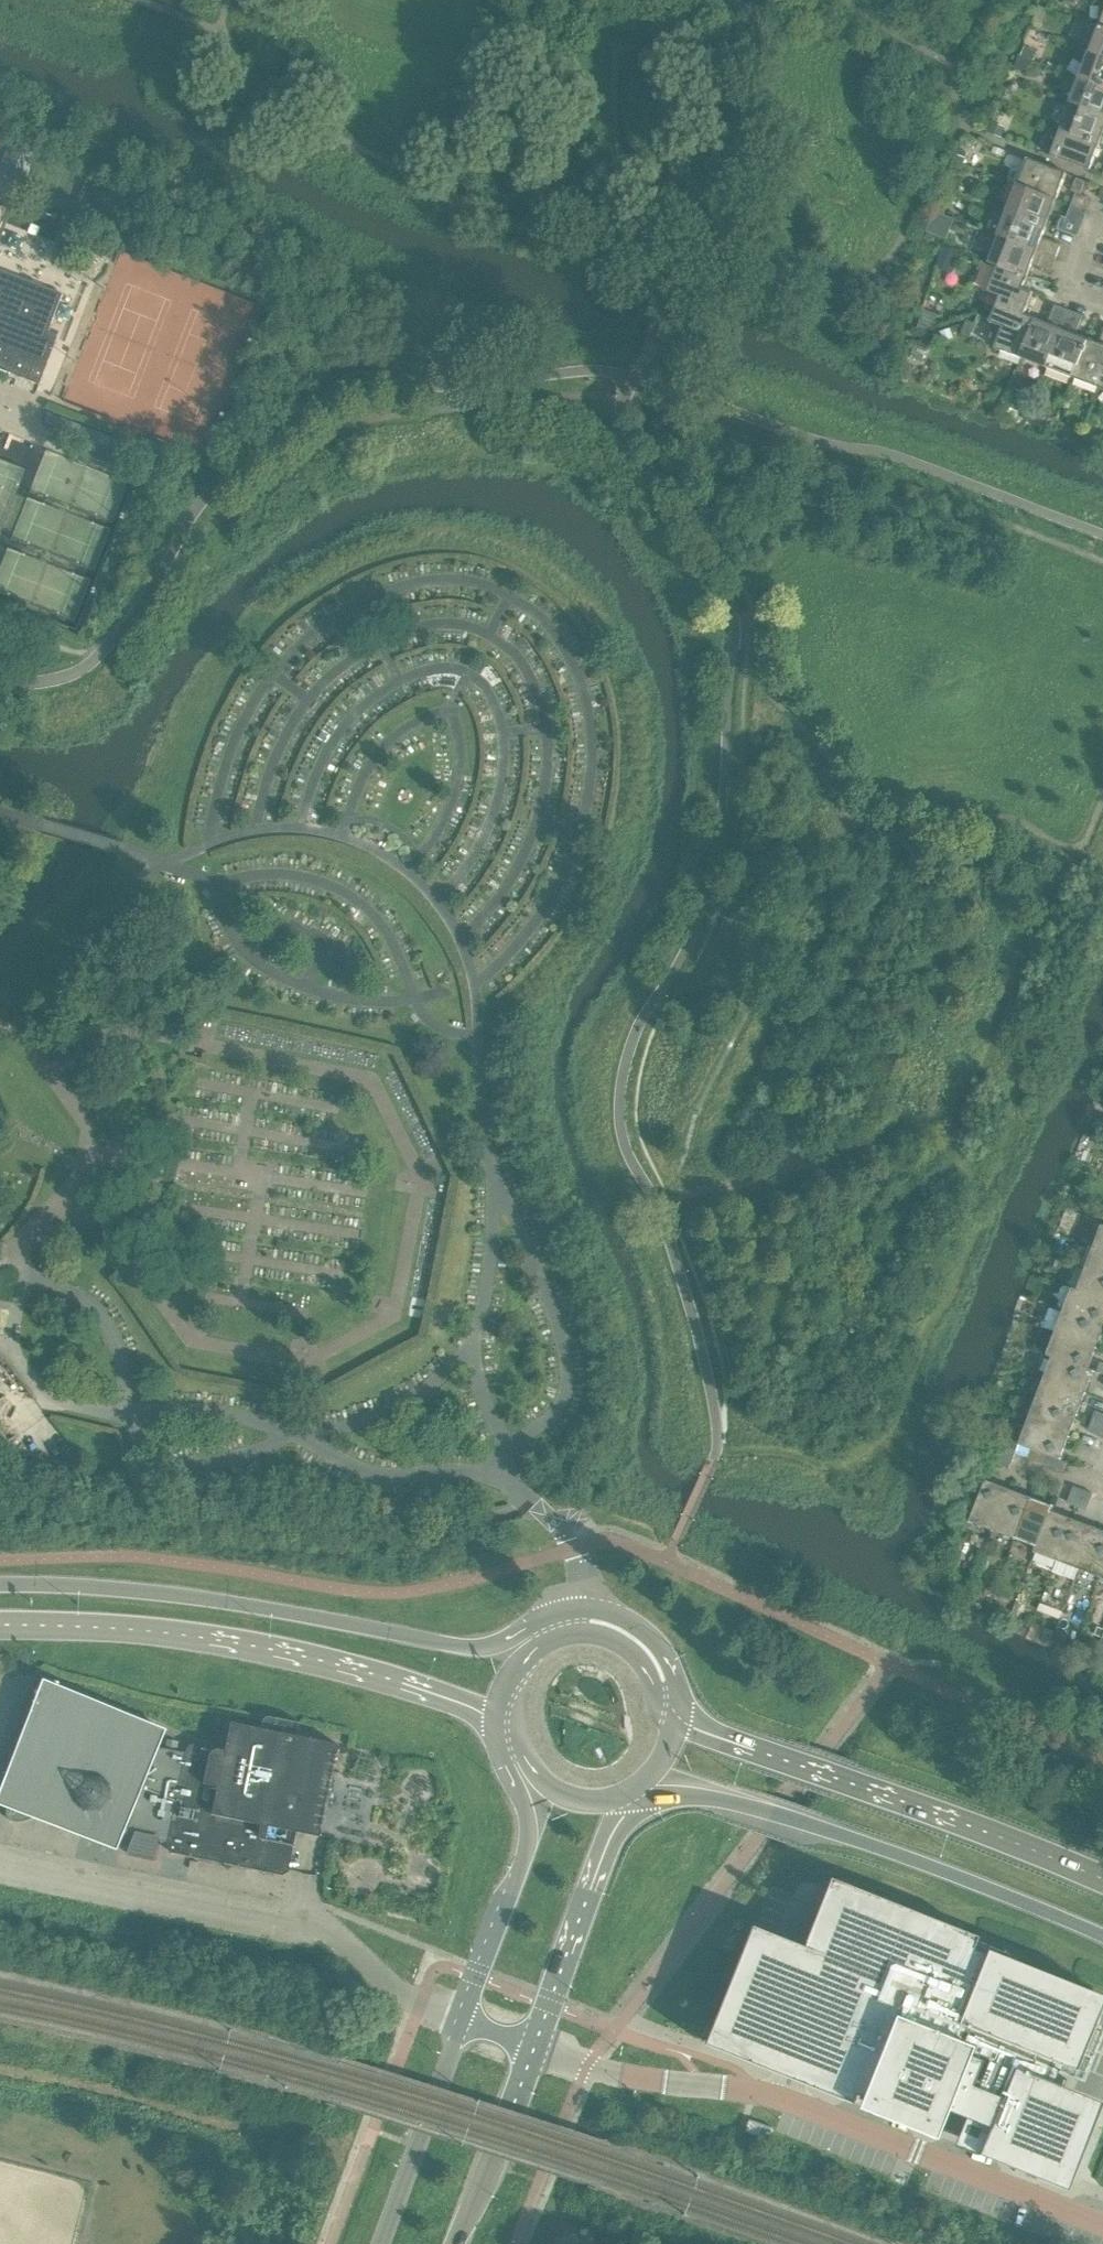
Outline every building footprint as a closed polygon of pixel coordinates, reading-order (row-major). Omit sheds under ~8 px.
[(1100,27),(1099,27),(1091,24),(1082,49),(1102,58),(1102,28),(1100,27)] [(1082,49),(1081,50),(1090,53),(1080,78),(1102,87),(1102,58),(1082,49)] [(1080,78),(1070,104),(1102,116),(1102,87),(1080,78)] [(1070,104),(1061,129),(1100,144),(1102,136),(1102,116),(1070,104)] [(1090,171),(1100,144),(1061,129),(1051,156),(1090,171)] [(1057,200),(1067,174),(1028,159),(1018,186),(1057,200)] [(1081,195),(1085,182),(1076,179),(1072,192),(1081,195)] [(1047,226),(1057,200),(1018,186),(1008,211),(1047,226)] [(1042,238),(1047,226),(1008,211),(998,237),(1056,258),(1061,244),(1042,238)] [(1078,238),(1083,224),(1062,217),(1057,230),(1078,238)] [(1056,258),(998,237),(988,263),(998,267),(998,266),(1028,277),(1032,265),(1051,272),(1056,258)] [(1023,289),(1028,277),(998,266),(998,267),(988,292),(1000,297),(995,309),(1009,314),(1014,301),(1028,306),(1033,293),(1023,289)] [(62,294),(0,270),(0,370),(38,385),(57,338),(47,334),(62,294)] [(973,316),(976,307),(955,299),(952,308),(973,316)] [(1022,359),(1036,320),(1025,315),(1028,306),(1014,301),(1009,314),(995,309),(990,323),(1003,327),(995,349),(1022,359)] [(1047,368),(1069,311),(1055,305),(1048,324),(1036,320),(1022,359),(1047,368)] [(1073,378),(1087,339),(1076,335),(1083,316),(1069,311),(1047,368),(1073,378)] [(971,337),(976,324),(967,320),(962,334),(971,337)] [(1102,375),(1102,333),(1099,343),(1087,339),(1073,378),(1098,388),(1102,375)] [(1095,1248),(1102,1251),(1102,1226),(1095,1248)] [(1095,1248),(1087,1270),(1102,1276),(1102,1251),(1095,1248)] [(1079,1290),(1078,1291),(1102,1301),(1102,1276),(1087,1270),(1079,1290)] [(1078,1291),(1079,1290),(1074,1288),(1065,1311),(1102,1326),(1102,1301),(1078,1291)] [(1102,1329),(1102,1326),(1065,1311),(1057,1333),(1096,1348),(1102,1329)] [(1096,1348),(1057,1333),(1049,1355),(1088,1369),(1088,1368),(1096,1348)] [(1085,1393),(1093,1370),(1088,1368),(1088,1369),(1049,1355),(1048,1356),(1053,1358),(1045,1379),(1085,1393)] [(1085,1393),(1045,1379),(1037,1400),(1076,1415),(1085,1393)] [(1076,1415),(1037,1400),(1029,1422),(1068,1437),(1076,1415)] [(1096,1411),(1092,1421),(1102,1425),(1102,1414),(1096,1411)] [(1092,1421),(1089,1431),(1102,1436),(1102,1425),(1092,1421)] [(1068,1437),(1029,1422),(1020,1445),(1030,1449),(1049,1456),(1045,1465),(1064,1472),(1067,1463),(1059,1460),(1068,1437)] [(993,1464),(1009,1470),(1016,1450),(1000,1444),(993,1464)] [(1045,1465),(1049,1456),(1030,1449),(1027,1458),(1045,1465)] [(993,1530),(1009,1491),(986,1482),(970,1521),(993,1530)] [(1077,1506),(1083,1490),(1074,1486),(1067,1503),(1077,1506)] [(1087,1510),(1092,1498),(1093,1494),(1083,1490),(1077,1506),(1087,1510)] [(1015,1538),(1030,1499),(1009,1491),(993,1530),(1015,1538)] [(1034,1552),(1050,1512),(1051,1513),(1053,1507),(1030,1499),(1015,1538),(1035,1546),(1033,1551),(1034,1552)] [(1057,1560),(1072,1520),(1051,1513),(1050,1512),(1034,1552),(1057,1560)] [(1079,1569),(1094,1529),(1072,1520),(1057,1560),(1079,1569)] [(1102,1570),(1102,1532),(1094,1529),(1079,1569),(1100,1577),(1102,1570)] [(338,1745),(296,1736),(298,1722),(268,1716),(266,1716),(264,1717),(262,1719),(261,1721),(259,1728),(230,1722),(224,1750),(193,1744),(190,1745),(188,1746),(186,1748),(185,1753),(158,1747),(165,1729),(82,1695),(82,1694),(39,1672),(25,1718),(27,1719),(0,1788),(0,1806),(6,1808),(5,1810),(5,1813),(6,1815),(7,1817),(8,1819),(11,1821),(14,1822),(17,1822),(27,1820),(32,1818),(116,1850),(123,1834),(134,1836),(128,1854),(152,1859),(155,1840),(166,1843),(166,1846),(167,1848),(168,1851),(170,1852),(173,1853),(224,1863),(227,1869),(233,1865),(281,1875),(285,1874),(286,1872),(288,1871),(295,1832),(319,1837),(338,1745)] [(832,1868),(805,1936),(753,1916),(707,2036),(785,2066),(853,2093),(857,2084),(968,2127),(964,2137),(1073,2179),(1102,2102),(1102,2091),(1058,2073),(1065,2054),(1081,2060),(1102,2004),(1102,1984),(989,1939),(988,1943),(974,1937),(979,1926),(832,1868)]
